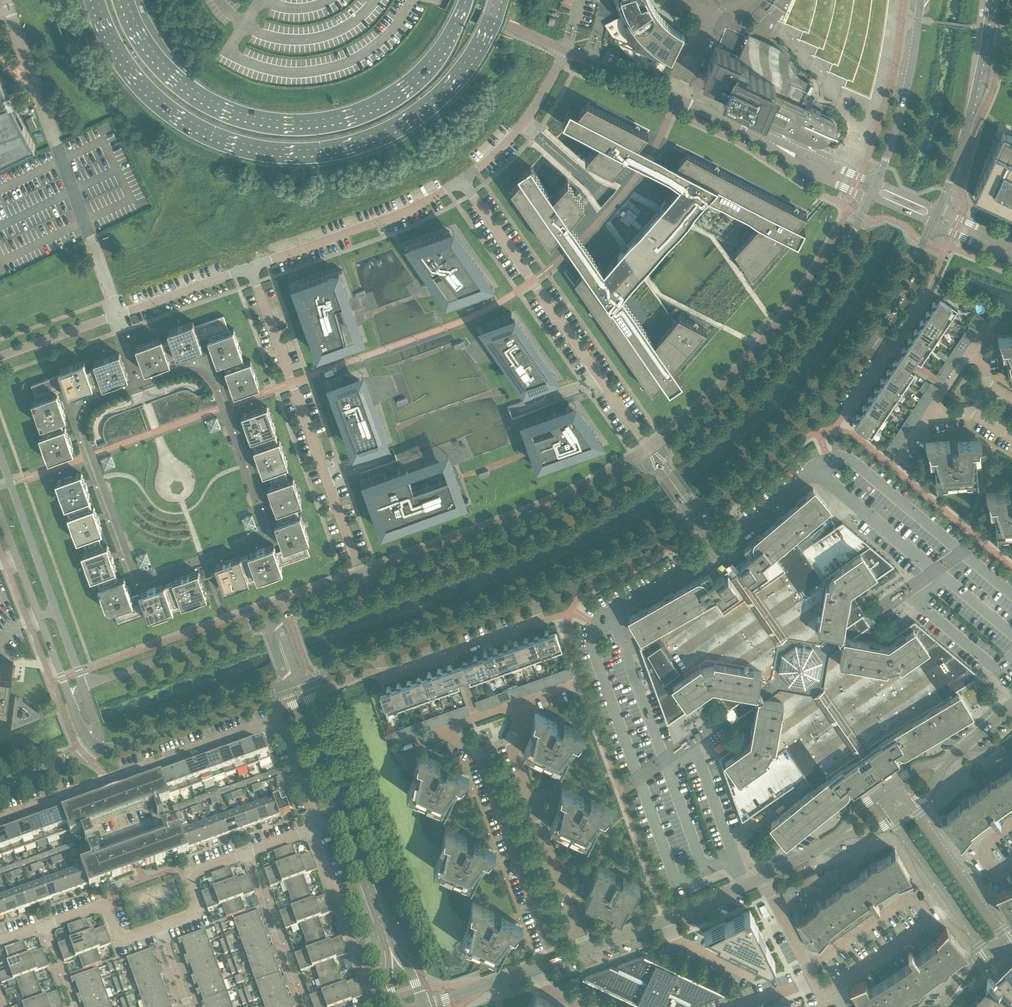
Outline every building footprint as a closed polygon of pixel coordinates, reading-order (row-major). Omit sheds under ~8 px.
[(621,1),(623,7),(626,12),(604,24),(606,27),(613,37),(614,39),(615,40),(626,53),(630,57),(640,65),(644,68),(653,73),(660,77),(674,49),(678,41),(687,35),(682,33),(682,32),(683,30),(682,30),(682,29),(681,29),(674,25),(671,23),(664,17),(663,16),(657,9),(656,8),(651,0),(621,0),(621,1)] [(782,21),(778,20),(777,20),(785,24),(802,31),(799,38),(797,37),(796,38),(817,47),(814,55),(811,54),(832,64),(828,71),(826,70),(826,71),(846,80),(844,86),(841,85),(841,86),(869,98),(869,97),(844,87),(847,80),(851,82),(853,82),(859,64),(864,49),(866,37),(869,23),(871,9),(872,0),(871,0),(870,7),(867,25),(862,48),(858,64),(852,80),(848,79),(829,71),(832,64),(834,64),(838,66),(839,63),(846,42),(850,26),(853,7),(854,0),(853,0),(852,4),(850,16),(846,32),(842,48),(837,64),(833,62),(833,63),(815,55),(818,48),(823,50),(825,46),(829,33),(832,20),(835,9),(836,1),(836,0),(834,0),(834,5),(830,20),(828,30),(823,48),(819,46),(818,47),(800,39),(803,31),(809,33),(812,21),(816,5),(817,0),(816,0),(815,2),(814,10),(811,21),(808,31),(804,30),(804,31),(784,22),(782,21)] [(784,22),(793,2),(794,0),(791,0),(791,1),(782,21),(784,22)] [(886,12),(884,28),(877,65),(870,97),(869,97),(869,98),(870,99),(873,89),(877,71),(882,48),(885,30),(887,10),(889,0),(888,0),(886,12)] [(834,107),(829,105),(817,100),(820,93),(821,93),(822,95),(823,97),(825,98),(826,99),(831,101),(832,101),(833,101),(832,101),(826,98),(825,97),(823,96),(822,94),(821,92),(820,90),(820,84),(819,82),(819,81),(818,79),(817,78),(815,77),(808,74),(806,73),(804,72),(802,70),(800,68),(798,66),(796,63),(794,60),(793,56),(791,53),(789,50),(786,47),(783,44),(780,42),(777,40),(770,37),(769,39),(769,41),(749,33),(748,36),(745,35),(743,40),(745,41),(744,43),(745,44),(748,46),(747,49),(742,49),(741,52),(741,54),(740,53),(738,57),(717,48),(704,78),(710,80),(706,91),(713,94),(713,95),(773,121),(773,120),(785,125),(785,126),(812,138),(815,139),(817,139),(820,139),(822,139),(824,138),(826,136),(828,135),(830,133),(831,131),(837,133),(837,132),(839,133),(833,148),(835,147),(838,145),(840,143),(842,141),(844,139),(845,136),(846,133),(847,130),(847,126),(846,123),(846,120),(844,117),(843,114),(841,112),(838,110),(836,108),(834,107)] [(35,145),(23,123),(12,101),(4,85),(0,75),(0,161),(35,145)] [(734,250),(752,276),(786,237),(797,243),(805,229),(796,225),(806,213),(686,152),(685,153),(647,134),(648,133),(587,102),(577,113),(570,109),(562,123),(599,142),(580,164),(595,178),(616,188),(609,197),(601,206),(588,188),(572,173),(552,196),(531,165),(518,174),(521,178),(510,189),(575,279),(574,281),(652,391),(661,380),(669,391),(682,382),(672,368),(706,329),(678,315),(674,320),(641,272),(687,219),(739,245),(734,250)] [(1003,132),(973,196),(1011,215),(1011,136),(1003,132)] [(495,287),(450,231),(404,247),(405,248),(409,246),(426,271),(440,266),(442,269),(441,270),(441,271),(441,272),(442,273),(443,274),(444,274),(445,274),(445,273),(462,294),(491,284),(494,288),(495,287)] [(349,299),(339,272),(343,270),(343,269),(298,285),(319,357),(320,357),(319,353),(345,338),(338,313),(339,312),(339,311),(340,310),(339,309),(339,308),(338,308),(337,307),(336,307),(335,304),(349,299)] [(957,309),(943,299),(939,297),(936,302),(935,302),(934,302),(933,302),(932,303),(932,304),(932,305),(932,306),(933,306),(935,308),(935,307),(951,318),(949,316),(951,313),(953,315),(957,309)] [(951,318),(935,307),(935,308),(933,306),(930,311),(929,311),(928,311),(927,311),(926,312),(926,313),(926,314),(927,315),(929,316),(945,327),(945,326),(943,325),(945,322),(947,324),(951,318)] [(555,381),(512,312),(511,312),(513,316),(489,332),(495,342),(494,343),(494,344),(494,345),(494,346),(495,347),(496,347),(497,347),(498,347),(524,388),(552,377),(554,382),(555,381)] [(974,333),(984,318),(975,312),(967,323),(970,325),(968,329),(974,333)] [(161,337),(136,346),(145,372),(170,362),(168,356),(176,353),(177,355),(202,346),(199,338),(208,335),(209,336),(208,336),(217,362),(223,360),(226,368),(225,368),(234,394),(259,385),(250,359),(244,361),(241,353),(243,353),(233,327),(229,329),(224,315),(195,325),(193,320),(168,329),(171,339),(163,342),(161,337)] [(945,327),(929,316),(927,315),(924,320),(923,320),(922,319),(921,320),(920,321),(919,322),(920,323),(921,324),(923,325),(939,336),(939,335),(937,334),(939,331),(941,332),(945,327)] [(939,336),(923,325),(921,324),(917,329),(916,328),(915,329),(914,329),(913,330),(914,331),(914,332),(915,333),(917,334),(933,345),(933,344),(931,343),(933,340),(935,341),(939,336)] [(933,345),(917,334),(915,333),(911,338),(911,337),(910,337),(909,338),(908,338),(907,339),(907,340),(908,341),(909,342),(911,343),(927,354),(927,353),(925,352),(927,349),(929,350),(933,345)] [(968,342),(971,338),(965,334),(962,338),(968,342)] [(997,336),(1004,356),(1006,356),(1008,378),(1011,378),(1011,334),(997,336)] [(927,354),(911,343),(909,342),(905,347),(905,346),(904,346),(903,347),(902,347),(901,348),(901,349),(902,350),(902,351),(905,352),(920,363),(921,362),(919,361),(921,358),(923,359),(927,354)] [(962,351),(965,347),(959,343),(956,347),(962,351)] [(60,374),(31,384),(37,398),(32,400),(41,425),(42,425),(45,433),(39,435),(48,461),(73,452),(64,426),(63,427),(60,418),(66,416),(57,391),(56,390),(65,387),(68,394),(93,385),(92,384),(101,381),(103,387),(128,378),(119,352),(94,361),(95,366),(87,369),(84,360),(58,369),(60,374)] [(956,360),(959,356),(953,352),(950,356),(956,360)] [(914,372),(908,368),(898,362),(896,360),(895,360),(894,360),(893,361),(892,361),(892,362),(892,363),(893,364),(894,364),(890,369),(892,371),(908,382),(912,376),(910,375),(912,372),(914,373),(914,372)] [(953,365),(947,360),(944,365),(950,369),(953,365)] [(908,382),(892,371),(890,369),(889,369),(888,369),(887,369),(887,370),(886,371),(886,372),(887,373),(888,373),(884,378),(886,380),(902,391),(906,385),(904,384),(906,381),(908,382)] [(943,378),(946,374),(940,370),(937,374),(943,378)] [(902,391),(886,380),(884,378),(883,378),(882,378),(881,378),(881,379),(880,380),(880,381),(881,382),(878,387),(880,389),(896,400),(900,394),(898,393),(900,390),(902,391)] [(386,440),(367,395),(368,394),(368,393),(368,392),(367,391),(366,390),(365,390),(360,379),(330,384),(328,380),(328,381),(359,454),(360,454),(359,450),(386,440)] [(937,388),(931,384),(928,388),(934,392),(937,388)] [(896,400),(880,389),(878,387),(877,387),(876,387),(875,387),(875,388),(874,389),(874,390),(875,391),(872,396),(874,398),(890,409),(893,403),(892,402),(894,399),(896,400)] [(928,402),(931,397),(925,393),(922,398),(928,402)] [(890,409),(874,398),(872,396),(871,396),(870,396),(869,396),(868,397),(868,398),(868,399),(869,400),(866,405),(868,407),(884,418),(887,412),(886,411),(888,408),(890,409)] [(602,441),(570,403),(569,401),(568,402),(570,405),(546,414),(555,426),(551,427),(550,426),(549,426),(548,426),(547,426),(546,427),(546,428),(546,429),(528,436),(538,463),(533,465),(534,466),(602,441)] [(921,411),(925,406),(919,402),(916,407),(921,411)] [(240,556),(215,565),(219,576),(224,590),(249,581),(249,580),(257,577),(257,578),(263,576),(283,569),(281,564),(310,554),(304,540),(309,538),(300,512),(299,513),(296,505),(302,503),(293,477),(288,479),(283,466),(288,464),(279,439),(278,439),(275,431),(276,431),(267,405),(242,414),(251,440),(252,439),(255,447),(254,448),(263,473),(268,471),(272,484),(267,486),(277,512),(278,511),(281,519),(275,522),(284,547),(285,548),(276,551),(273,544),(248,553),(249,554),(240,557),(240,556)] [(884,418),(868,407),(866,405),(865,405),(864,405),(863,405),(862,406),(862,407),(862,408),(863,409),(860,414),(862,416),(878,426),(881,421),(880,419),(882,417),(884,418)] [(919,415),(913,411),(909,416),(915,420),(919,415)] [(878,426),(862,416),(860,414),(859,414),(858,414),(857,414),(856,415),(856,416),(856,417),(857,418),(854,424),(856,425),(871,436),(875,430),(874,429),(876,426),(877,427),(878,426)] [(206,420),(209,431),(221,427),(217,416),(206,420)] [(913,424),(907,420),(903,424),(909,429),(913,424)] [(903,438),(906,433),(900,429),(897,433),(903,438)] [(978,481),(976,459),(978,459),(981,437),(925,442),(928,453),(932,463),(934,463),(936,485),(947,484),(967,482),(978,481)] [(897,446),(900,442),(894,438),(891,442),(897,446)] [(100,458),(104,469),(116,465),(112,454),(100,458)] [(382,530),(469,499),(468,498),(464,500),(454,472),(422,484),(422,483),(421,482),(420,482),(419,482),(418,483),(417,484),(417,485),(417,486),(414,487),(406,467),(371,480),(369,475),(368,476),(382,530)] [(81,472),(56,481),(65,507),(66,506),(69,514),(68,515),(77,540),(82,539),(86,552),(82,553),(90,576),(91,579),(97,576),(100,585),(98,585),(108,611),(112,609),(118,623),(146,613),(148,618),(173,608),(173,607),(181,604),(182,605),(207,596),(200,576),(198,571),(184,576),(182,577),(173,580),(173,581),(165,584),(164,583),(139,592),(142,599),(133,602),(133,601),(124,576),(118,578),(117,576),(115,570),(116,569),(107,544),(102,546),(97,533),(102,531),(93,506),(92,506),(89,498),(90,497),(81,472)] [(945,699),(916,656),(928,648),(913,626),(888,644),(862,639),(849,637),(849,639),(844,643),(840,637),(836,631),(841,628),(843,628),(850,590),(875,572),(860,551),(801,593),(774,554),(830,507),(813,487),(795,503),(791,506),(743,546),(750,554),(740,560),(743,563),(740,565),(742,569),(736,573),(731,576),(730,577),(728,574),(725,576),(723,573),(713,579),(711,575),(708,571),(629,616),(642,638),(655,631),(685,674),(673,682),(688,703),(712,686),(751,693),(751,690),(761,683),(763,686),(762,687),(761,688),(761,689),(761,690),(761,691),(762,692),(763,693),(764,694),(765,694),(767,693),(768,692),(769,695),(770,696),(760,702),(757,702),(750,740),(725,757),(740,779),(799,737),(827,777),(770,822),(787,842),(853,789),(876,773),(899,757),(904,754),(972,713),(958,691),(945,699)] [(1009,491),(985,493),(989,504),(992,513),(994,513),(996,535),(1011,534),(1011,490),(1009,491)] [(241,517),(245,528),(249,527),(256,524),(253,513),(241,517)] [(135,556),(138,567),(150,563),(146,552),(137,555),(135,556)] [(562,649),(556,631),(555,629),(549,631),(548,630),(547,630),(546,629),(545,630),(544,630),(544,631),(544,632),(544,633),(545,635),(552,653),(562,649)] [(552,653),(545,635),(544,633),(538,635),(538,634),(537,633),(536,633),(535,633),(534,634),(534,635),(534,636),(534,637),(535,639),(541,657),(552,653)] [(541,657),(535,639),(534,637),(528,639),(528,638),(527,637),(526,637),(525,637),(524,637),(524,638),(523,639),(524,640),(524,643),(525,642),(531,660),(541,657)] [(524,643),(524,640),(518,642),(518,641),(517,641),(516,640),(515,640),(514,641),(513,642),(513,643),(513,644),(514,646),(515,646),(521,664),(531,660),(525,642),(524,643)] [(521,664),(515,646),(514,646),(513,644),(514,644),(508,646),(507,645),(507,644),(506,644),(505,644),(504,645),(503,645),(503,646),(503,647),(504,650),(511,668),(521,664)] [(511,668),(504,650),(503,647),(503,648),(498,650),(498,649),(497,649),(496,648),(495,648),(494,648),(493,649),(493,650),(493,651),(494,653),(501,671),(511,668)] [(501,671),(494,653),(493,651),(488,653),(487,652),(486,652),(485,651),(484,652),(483,653),(483,654),(483,655),(484,657),(491,675),(501,671)] [(491,675),(484,657),(483,655),(477,657),(477,656),(476,655),(475,655),(474,655),(473,656),(473,657),(473,658),(473,659),(474,661),(480,679),(481,679),(491,675)] [(480,679),(474,661),(473,659),(467,661),(467,660),(466,659),(465,659),(464,659),(463,659),(463,660),(462,661),(463,662),(464,665),(463,665),(470,683),(481,679),(480,679)] [(13,665),(13,662),(0,661),(0,694),(9,695),(13,665)] [(459,686),(453,668),(452,666),(451,665),(450,664),(449,664),(448,664),(448,665),(447,666),(447,667),(447,668),(442,670),(442,672),(449,690),(448,690),(459,686)] [(432,676),(439,694),(448,690),(449,690),(442,672),(442,670),(442,669),(441,669),(440,668),(439,668),(438,668),(437,669),(437,670),(437,671),(432,673),(432,676)] [(439,694),(432,676),(432,673),(431,672),(430,672),(429,672),(428,672),(427,673),(427,674),(427,675),(421,677),(422,679),(428,697),(439,694)] [(428,697),(422,679),(421,677),(421,676),(420,675),(419,675),(418,675),(417,676),(417,677),(417,679),(411,681),(412,683),(418,701),(428,697)] [(418,701),(412,683),(411,681),(411,680),(410,679),(409,679),(408,679),(407,679),(407,680),(406,681),(407,682),(401,684),(402,687),(408,705),(418,701)] [(408,705),(402,687),(401,684),(401,683),(400,683),(399,682),(398,683),(397,683),(396,684),(396,685),(396,686),(397,686),(391,688),(391,687),(392,690),(391,690),(398,708),(408,705)] [(398,708),(391,690),(392,690),(391,687),(390,687),(390,686),(389,686),(388,686),(387,687),(386,687),(386,688),(386,690),(380,692),(387,712),(398,708)] [(572,751),(586,734),(535,710),(531,732),(532,732),(523,752),(561,770),(570,750),(572,751)] [(270,760),(263,739),(251,743),(259,764),(270,760)] [(259,764),(251,743),(240,747),(247,768),(259,764)] [(247,768),(240,747),(229,751),(236,772),(247,768)] [(1008,754),(1005,757),(1004,756),(993,760),(994,760),(997,765),(986,775),(976,785),(980,790),(976,793),(975,792),(968,797),(963,799),(962,799),(959,805),(953,809),(947,814),(941,816),(940,817),(961,842),(971,831),(970,830),(990,815),(993,815),(994,818),(992,819),(993,822),(994,823),(996,824),(997,825),(998,825),(1000,824),(1002,822),(1003,822),(1003,821),(1004,820),(1004,819),(1004,818),(1003,817),(1003,816),(1000,814),(998,815),(996,813),(996,810),(994,808),(1011,795),(1011,750),(1008,754)] [(236,772),(229,751),(217,755),(225,776),(236,772)] [(456,793),(469,776),(419,752),(414,773),(416,774),(407,794),(444,812),(454,792),(456,793)] [(225,776),(217,755),(206,759),(213,780),(225,776)] [(213,780),(206,759),(195,763),(202,784),(213,780)] [(202,784),(195,763),(183,768),(191,788),(202,784)] [(191,788),(183,768),(172,772),(180,792),(191,788)] [(264,779),(280,774),(279,770),(263,776),(264,779)] [(180,792),(172,772),(161,776),(169,796),(180,792)] [(169,796),(161,776),(150,779),(152,783),(139,787),(138,784),(117,791),(119,795),(125,813),(158,801),(159,804),(154,806),(157,815),(163,813),(159,804),(170,800),(169,796)] [(599,826),(612,809),(562,785),(558,806),(559,807),(550,827),(588,845),(597,825),(599,826)] [(114,820),(113,817),(107,799),(105,796),(85,803),(86,807),(81,809),(79,803),(78,804),(77,804),(79,809),(74,811),(73,807),(62,811),(69,832),(71,836),(81,832),(85,842),(94,839),(90,828),(114,820)] [(290,813),(284,796),(273,800),(279,817),(290,813)] [(279,817),(273,800),(263,803),(269,821),(279,817)] [(269,821),(263,803),(253,807),(259,824),(269,821)] [(259,824),(253,807),(243,811),(249,828),(259,824)] [(69,832),(62,811),(51,815),(58,836),(69,832)] [(249,828),(243,811),(232,814),(239,832),(249,828)] [(239,832),(232,814),(222,818),(228,835),(239,832)] [(58,836),(51,815),(40,819),(47,840),(58,836)] [(228,835),(222,818),(212,822),(218,839),(228,835)] [(47,840),(40,819),(28,823),(36,844),(47,840)] [(188,850),(182,833),(180,828),(169,832),(166,822),(161,824),(164,834),(169,832),(170,834),(137,846),(144,865),(145,868),(166,861),(164,857),(177,853),(178,856),(189,852),(188,850)] [(218,839),(212,822),(202,825),(208,843),(218,839)] [(36,844),(28,823),(17,827),(24,848),(36,844)] [(208,843),(202,825),(191,829),(198,846),(208,843)] [(24,848),(17,827),(6,832),(13,852),(24,848)] [(483,868),(496,851),(467,837),(445,827),(440,848),(443,849),(433,869),(471,887),(481,867),(483,868)] [(198,846),(191,829),(182,833),(188,850),(198,846)] [(6,832),(0,834),(0,851),(2,856),(13,852),(6,832)] [(132,869),(125,851),(124,848),(100,857),(96,846),(87,849),(91,860),(81,864),(82,868),(89,886),(89,888),(100,884),(99,881),(104,879),(106,884),(107,884),(108,883),(106,878),(111,876),(112,880),(133,872),(132,869)] [(291,871),(314,862),(311,854),(297,858),(292,846),(283,849),(291,871)] [(291,871),(283,849),(274,853),(278,865),(264,870),(267,879),(291,871)] [(877,900),(875,897),(876,895),(897,882),(897,883),(911,877),(895,849),(894,849),(890,854),(883,858),(877,862),(871,863),(870,863),(867,868),(860,873),(860,874),(856,877),(855,876),(853,873),(852,871),(849,869),(847,868),(844,867),(842,866),(839,865),(836,865),(833,866),(830,867),(828,868),(825,870),(823,872),(821,874),(815,877),(813,872),(780,889),(793,913),(791,915),(806,944),(807,945),(808,947),(810,948),(812,949),(814,949),(816,949),(819,949),(821,948),(875,910),(875,909),(876,909),(877,909),(878,909),(882,907),(882,906),(883,905),(883,903),(882,902),(882,901),(879,898),(877,900)] [(308,888),(303,876),(317,871),(314,862),(291,871),(298,892),(308,888)] [(631,903),(640,884),(623,876),(622,879),(620,878),(621,876),(616,874),(615,876),(613,875),(615,873),(598,865),(593,874),(596,875),(594,881),(597,882),(596,885),(593,883),(585,900),(621,917),(628,901),(631,903)] [(89,886),(82,868),(72,872),(79,889),(89,886)] [(228,893),(251,885),(248,876),(234,881),(230,868),(220,872),(228,893)] [(298,892),(291,871),(267,879),(270,888),(284,883),(289,895),(298,892)] [(79,889),(72,872),(62,875),(69,893),(79,889)] [(228,893),(220,872),(211,875),(215,888),(201,893),(204,902),(228,893)] [(69,893),(62,875),(52,879),(58,896),(69,893)] [(58,896),(52,879),(42,883),(48,900),(58,896)] [(48,900),(42,883),(32,886),(38,904),(48,900)] [(241,899),(255,893),(251,885),(228,893),(236,915),(245,911),(241,899)] [(38,904),(32,886),(22,890),(28,908),(38,904)] [(1010,887),(1010,886),(996,892),(1011,920),(1011,886),(1010,887)] [(306,913),(329,904),(326,896),(312,901),(308,888),(298,892),(306,913)] [(28,908),(22,890),(11,894),(17,911),(28,908)] [(306,913),(298,892),(289,895),(293,908),(279,913),(282,921),(306,913)] [(236,915),(228,893),(204,902),(208,910),(222,905),(226,918),(236,915)] [(17,911),(11,894),(1,898),(7,915),(17,911)] [(509,942),(523,925),(472,901),(468,923),(470,923),(460,943),(498,961),(508,941),(509,942)] [(323,930),(318,918),(332,913),(329,904),(306,913),(313,934),(323,930)] [(766,943),(760,931),(757,924),(756,922),(750,909),(743,912),(742,912),(739,918),(736,916),(735,916),(724,921),(711,928),(704,932),(770,964),(775,961),(771,954),(770,952),(766,943)] [(261,922),(259,916),(262,915),(261,911),(233,920),(237,931),(261,922)] [(313,934),(306,913),(282,921),(285,930),(299,925),(304,937),(313,934)] [(85,945),(108,936),(105,928),(91,933),(86,920),(77,923),(85,945)] [(241,941),(268,931),(267,928),(264,929),(261,922),(237,931),(241,941)] [(85,945),(77,923),(67,927),(72,940),(58,945),(61,953),(85,945)] [(939,971),(945,970),(945,969),(948,964),(960,954),(966,952),(967,952),(946,927),(936,938),(937,939),(917,954),(914,953),(913,951),(915,949),(914,947),(913,945),(912,945),(910,944),(909,944),(907,944),(905,946),(904,947),(904,949),(904,950),(904,952),(905,953),(907,955),(909,953),(911,956),(911,959),(913,961),(904,967),(896,973),(887,979),(879,984),(870,989),(864,980),(851,985),(859,1000),(860,1002),(863,1006),(893,1006),(930,983),(927,979),(931,975),(932,976),(939,971)] [(345,946),(341,938),(327,943),(323,930),(313,934),(321,955),(345,946)] [(209,941),(205,931),(178,941),(179,945),(182,944),(185,950),(209,941)] [(269,943),(266,936),(270,935),(268,931),(241,941),(244,951),(269,943)] [(321,955),(313,934),(304,937),(308,950),(294,955),(297,963),(321,955)] [(97,950),(111,945),(108,936),(85,945),(92,966),(102,963),(97,950)] [(185,961),(213,951),(209,941),(185,950),(187,956),(184,958),(185,961)] [(46,959),(42,950),(28,955),(24,943),(14,946),(22,967),(46,959)] [(248,962),(276,952),(274,948),(271,949),(269,943),(244,951),(248,962)] [(92,966),(85,945),(61,953),(64,962),(78,957),(83,970),(92,966)] [(14,946),(5,949),(10,962),(0,965),(0,975),(22,967),(14,946)] [(334,960),(348,955),(345,946),(321,955),(329,976),(338,973),(334,960)] [(155,961),(152,954),(156,953),(154,949),(127,959),(130,969),(155,961)] [(192,970),(216,962),(213,951),(185,961),(186,965),(190,964),(192,970)] [(252,972),(279,962),(279,961),(276,963),(274,956),(277,955),(276,952),(248,962),(252,972)] [(329,976),(321,955),(297,963),(301,972),(315,967),(319,979),(329,976)] [(674,969),(645,955),(644,955),(644,956),(642,956),(617,965),(619,966),(617,971),(610,967),(585,976),(585,977),(585,978),(583,977),(582,977),(645,1006),(687,1006),(691,1006),(689,1004),(691,1000),(698,1003),(723,994),(723,993),(725,993),(726,993),(674,969)] [(35,973),(49,968),(46,959),(22,967),(30,988),(39,985),(35,973)] [(134,980),(162,970),(160,966),(157,967),(155,961),(130,969),(134,980)] [(220,972),(216,962),(192,970),(194,977),(191,978),(192,982),(220,972)] [(280,973),(277,967),(281,965),(279,962),(252,972),(255,982),(280,973)] [(22,967),(0,975),(0,980),(2,984),(16,979),(20,992),(30,988),(22,967)] [(102,980),(98,969),(70,979),(72,983),(75,982),(77,988),(102,980)] [(138,990),(162,981),(160,974),(163,973),(162,970),(134,980),(138,990)] [(196,992),(224,982),(220,972),(192,982),(194,985),(197,984),(199,990),(196,991),(196,992)] [(287,982),(285,979),(282,980),(280,973),(255,982),(259,992),(287,982)] [(336,997),(360,989),(357,980),(342,985),(338,973),(329,976),(336,997)] [(336,997),(329,976),(319,979),(324,992),(310,997),(313,1006),(336,997)] [(105,990),(102,980),(77,988),(80,995),(77,996),(78,1000),(105,990)] [(141,1000),(169,990),(168,986),(164,988),(162,981),(138,990),(141,1000)] [(227,992),(224,982),(196,992),(197,995),(201,994),(203,1001),(227,992)] [(287,993),(285,987),(288,986),(287,982),(259,992),(263,1002),(287,993)] [(61,1001),(58,992),(43,997),(39,985),(30,988),(36,1006),(44,1006),(61,1001)] [(1004,992),(1003,991),(995,997),(992,994),(991,993),(989,992),(988,997),(987,997),(986,998),(985,998),(985,999),(985,1000),(986,1001),(989,1004),(986,1006),(1011,1006),(1011,985),(1004,992)] [(30,988),(20,992),(25,1004),(17,1006),(36,1006),(30,988)] [(363,997),(360,989),(336,997),(340,1006),(350,1006),(349,1002),(363,997)] [(105,990),(78,1000),(79,1003),(82,1002),(84,1006),(90,1006),(109,1000),(105,990)] [(167,995),(170,994),(169,990),(141,1000),(144,1006),(154,1006),(173,1000),(172,1000),(169,1001),(167,995)] [(227,992),(203,1001),(205,1006),(217,1006),(231,1002),(227,992)] [(293,999),(289,1000),(287,993),(263,1002),(265,1006),(282,1006),(294,1003),(293,999)] [(559,1006),(555,1005),(554,1006),(549,1005),(550,1001),(536,995),(531,1006),(559,1006)] [(336,997),(313,1006),(340,1006),(336,997)]
